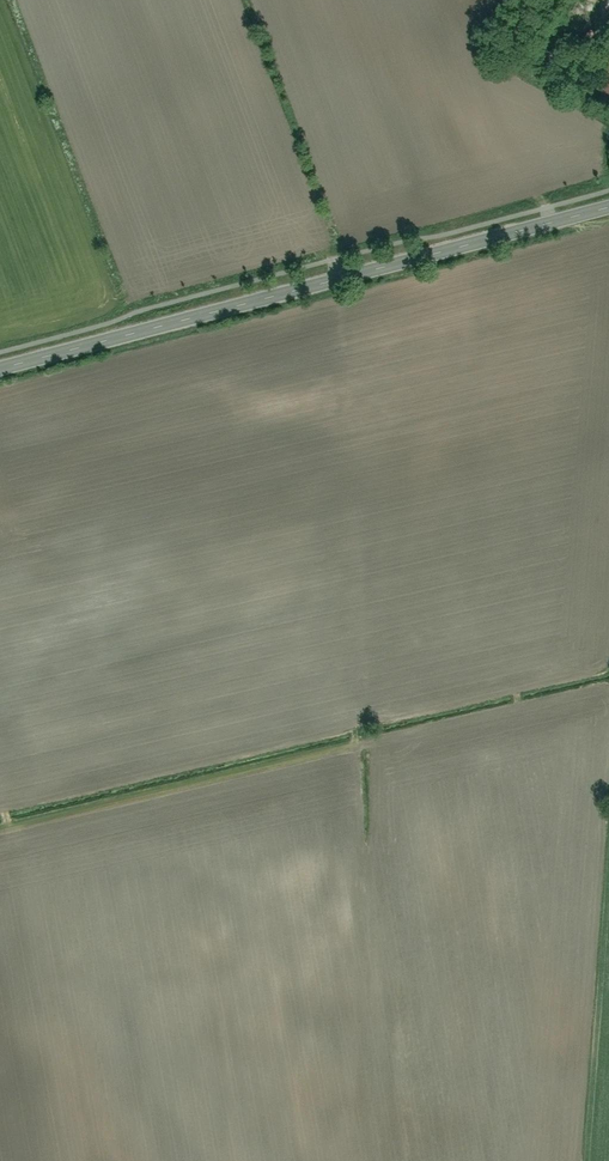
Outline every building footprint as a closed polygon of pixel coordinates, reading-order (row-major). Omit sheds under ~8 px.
[(597,88),(608,92),(608,60),(597,88)]
